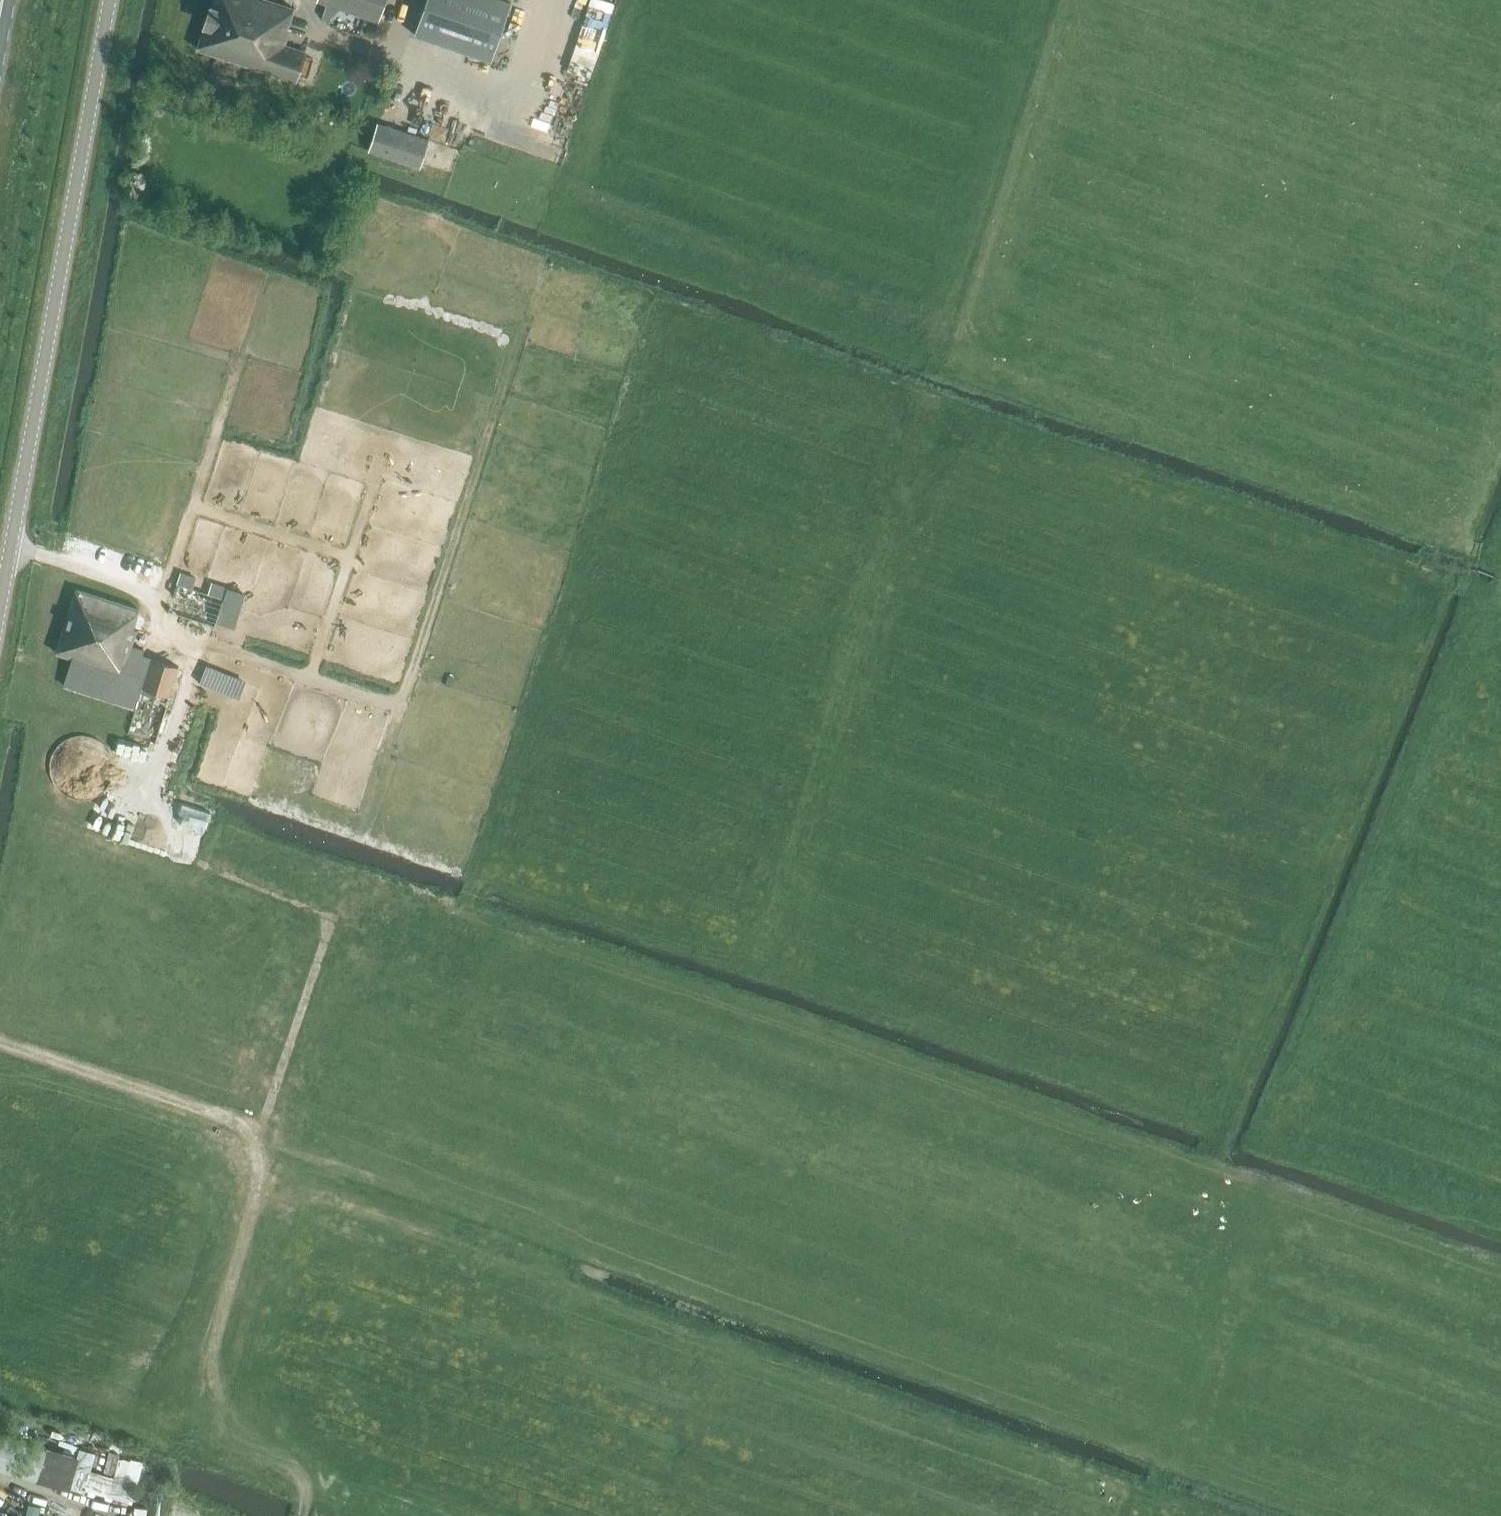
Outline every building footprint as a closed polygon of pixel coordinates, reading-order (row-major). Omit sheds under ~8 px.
[(296,82),(306,52),(285,45),(291,29),(289,28),(295,9),(267,0),(214,0),(198,49),(296,82)] [(380,22),(387,0),(318,0),(318,1),(351,13),(380,22)] [(492,57),(510,0),(425,0),(415,33),(492,57)] [(428,139),(376,124),(368,151),(419,167),(428,139)] [(169,612),(217,628),(228,598),(179,583),(169,612)] [(128,734),(157,743),(181,667),(148,656),(148,658),(133,654),(143,612),(76,589),(55,652),(73,658),(64,685),(135,708),(128,734)] [(114,766),(114,765),(114,760),(112,754),(110,749),(106,744),(101,740),(97,737),(90,735),(84,734),(78,734),(72,735),(65,738),(61,742),(56,747),(53,752),(51,758),(50,765),(51,771),(52,776),(55,782),(59,788),(63,791),(69,794),(73,796),(80,797),(86,797),(93,796),(99,792),(104,789),(108,784),(111,778),(113,772),(114,766)] [(36,1479),(45,1448),(0,1435),(0,1468),(36,1479)] [(120,1455),(115,1475),(91,1470),(92,1465),(73,1460),(67,1486),(132,1501),(142,1460),(120,1455)]
